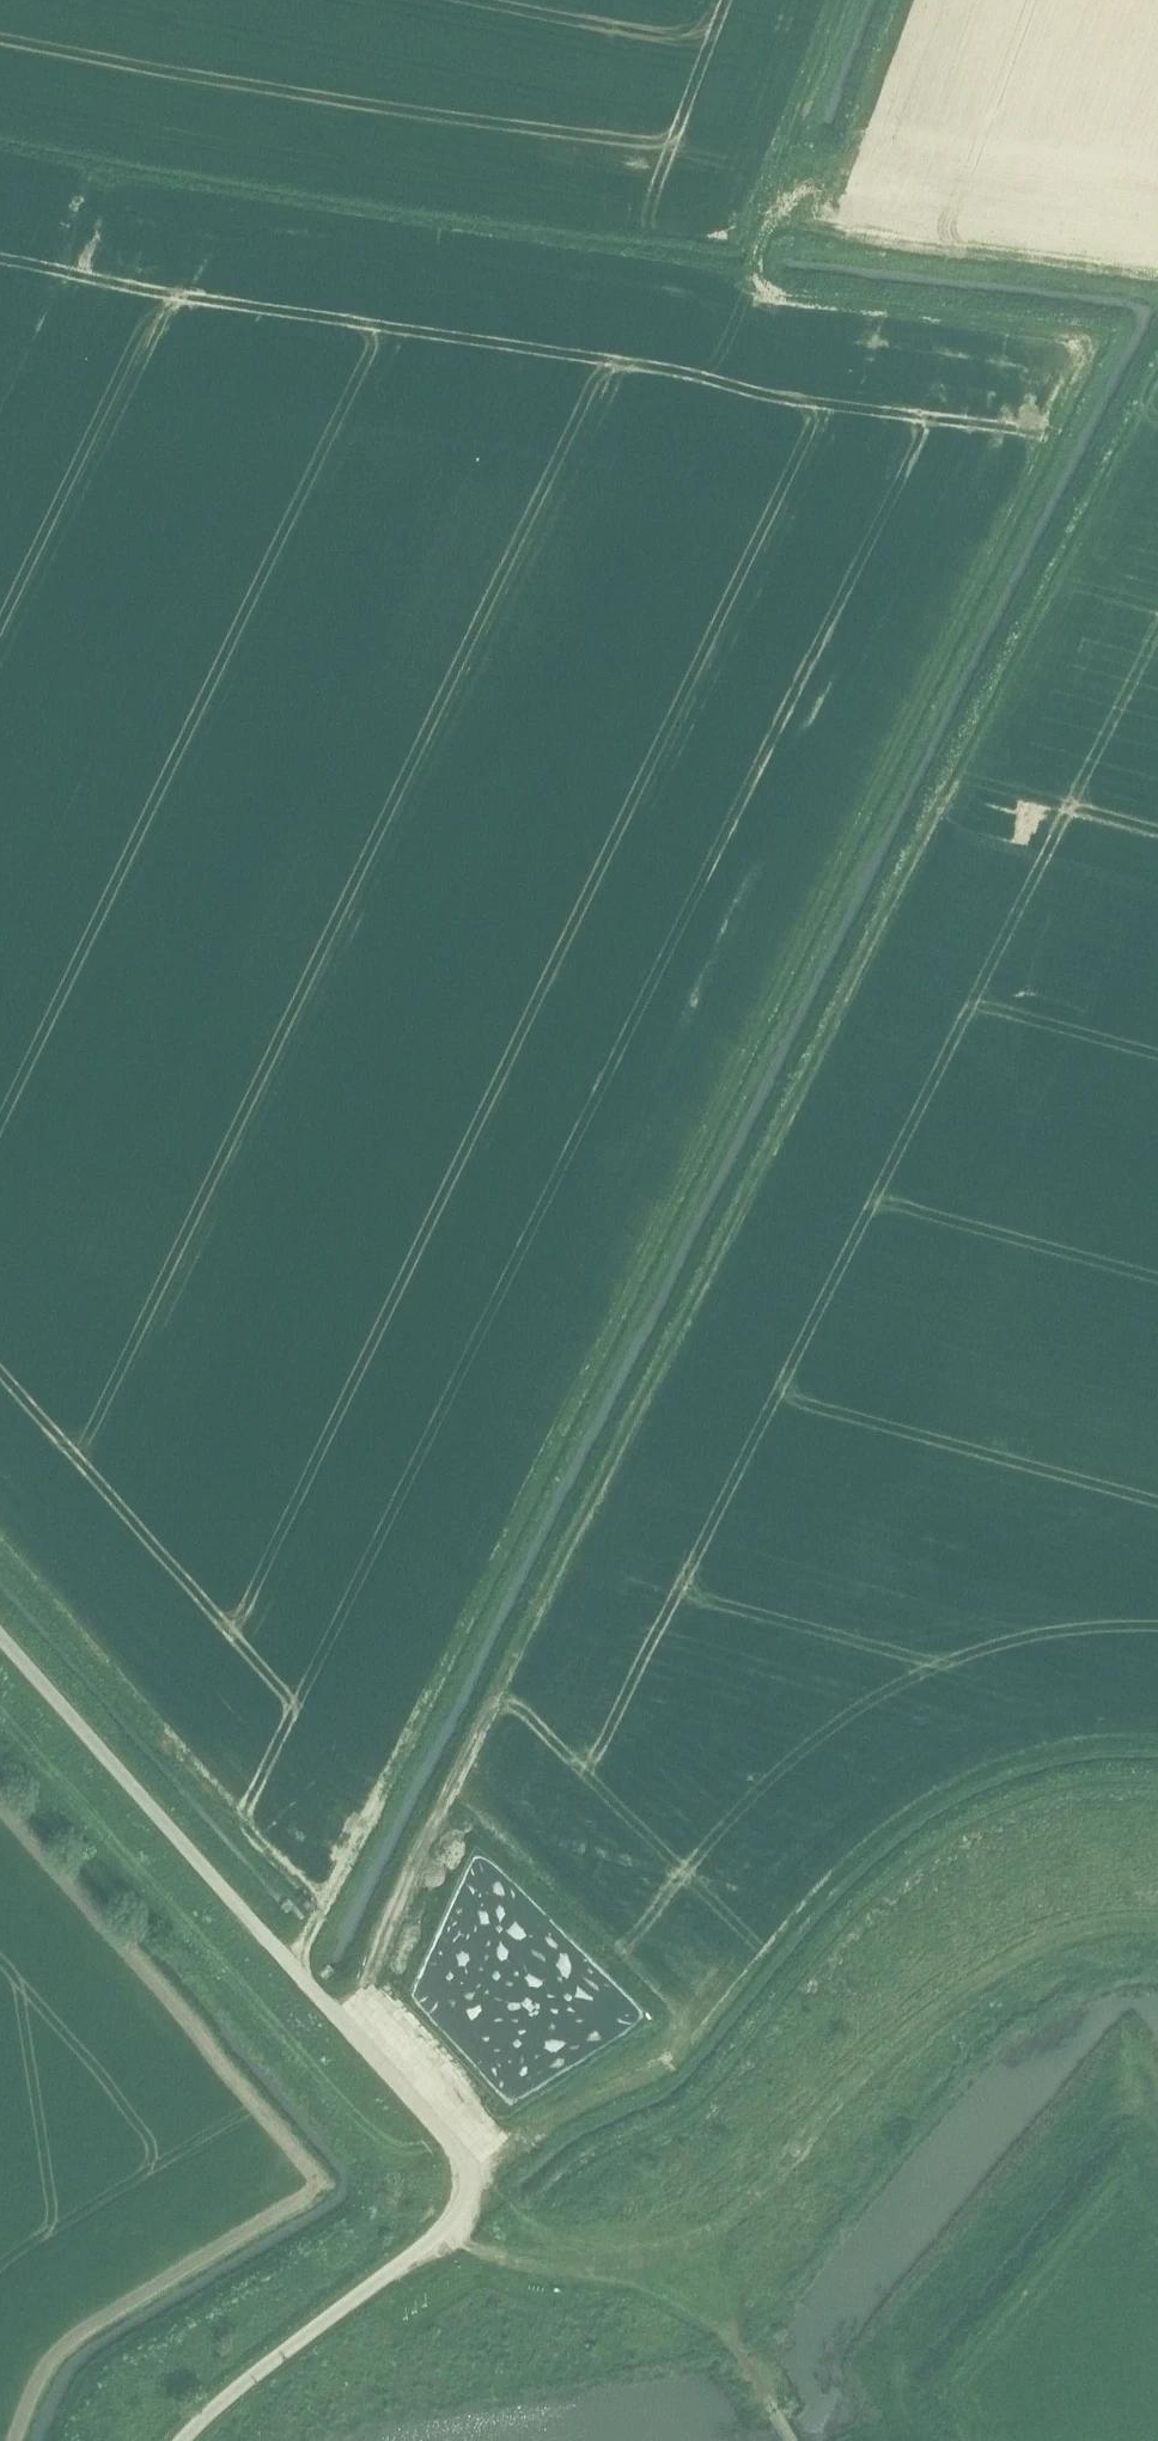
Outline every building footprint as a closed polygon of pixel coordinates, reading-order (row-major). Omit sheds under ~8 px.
[(741,1966),(731,1982),(743,1990),(753,1974),(741,1966)] [(540,1978),(545,1995),(558,1991),(553,1975),(540,1978)] [(481,2013),(487,2031),(512,2021),(506,2004),(481,2013)] [(406,2019),(417,2035),(429,2027),(417,2011),(406,2019)] [(587,2011),(564,2017),(568,2037),(591,2032),(587,2011)]
